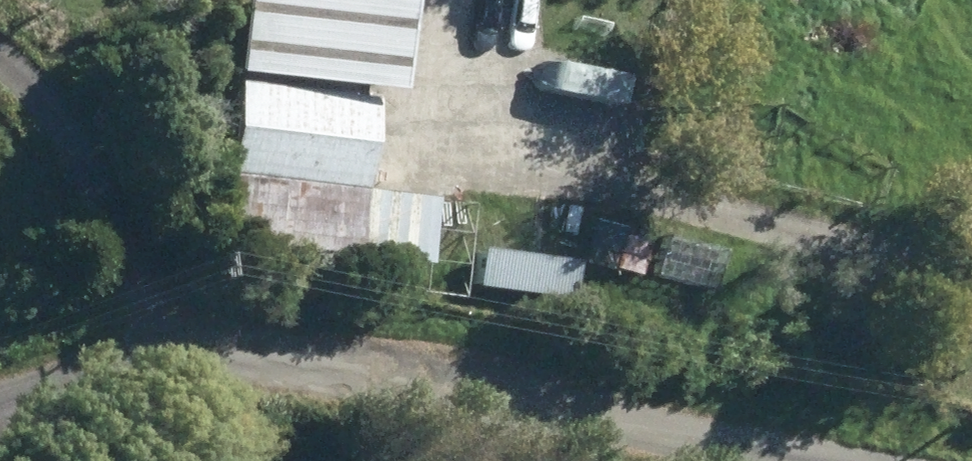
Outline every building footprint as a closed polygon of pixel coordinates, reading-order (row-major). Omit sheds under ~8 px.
[(243,62),(402,75),(408,0),(248,0),(243,62)] [(231,225),(358,232),(357,247),(434,251),(437,181),(383,178),(388,87),(239,79),(231,225)] [(640,228),(573,224),(571,269),(638,272),(640,228)] [(724,236),(663,230),(659,273),(720,279),(724,236)]
